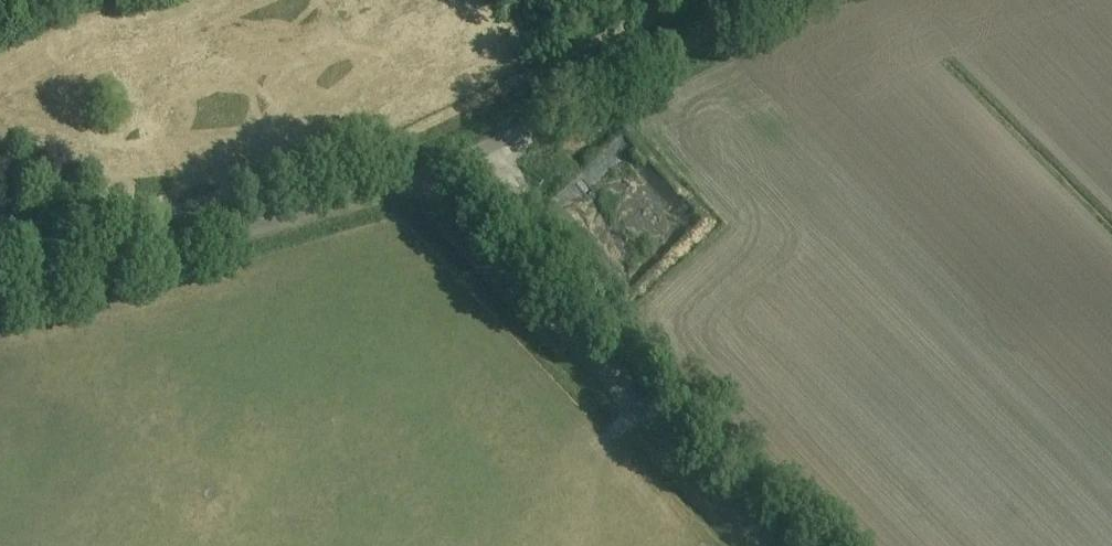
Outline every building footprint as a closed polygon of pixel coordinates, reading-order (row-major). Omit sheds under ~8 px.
[(563,204),(583,216),(590,204),(571,192),(563,204)]
